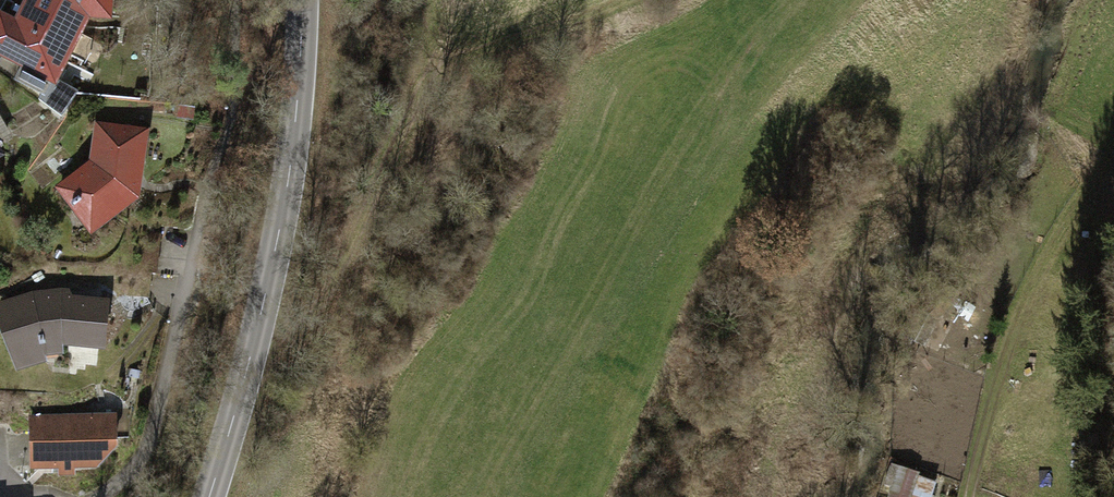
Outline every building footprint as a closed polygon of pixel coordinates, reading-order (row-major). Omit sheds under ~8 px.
[(0,23),(0,58),(68,89),(95,25),(123,29),(122,0),(33,0),(23,21),(3,16),(0,23)] [(95,171),(66,192),(103,239),(153,209),(160,135),(100,128),(95,171)] [(9,165),(0,145),(0,169),(9,165)] [(81,294),(2,313),(24,370),(72,353),(120,357),(125,306),(81,294)] [(115,415),(29,421),(31,463),(118,458),(115,415)] [(895,496),(934,496),(940,475),(892,463),(884,494),(895,496)]
